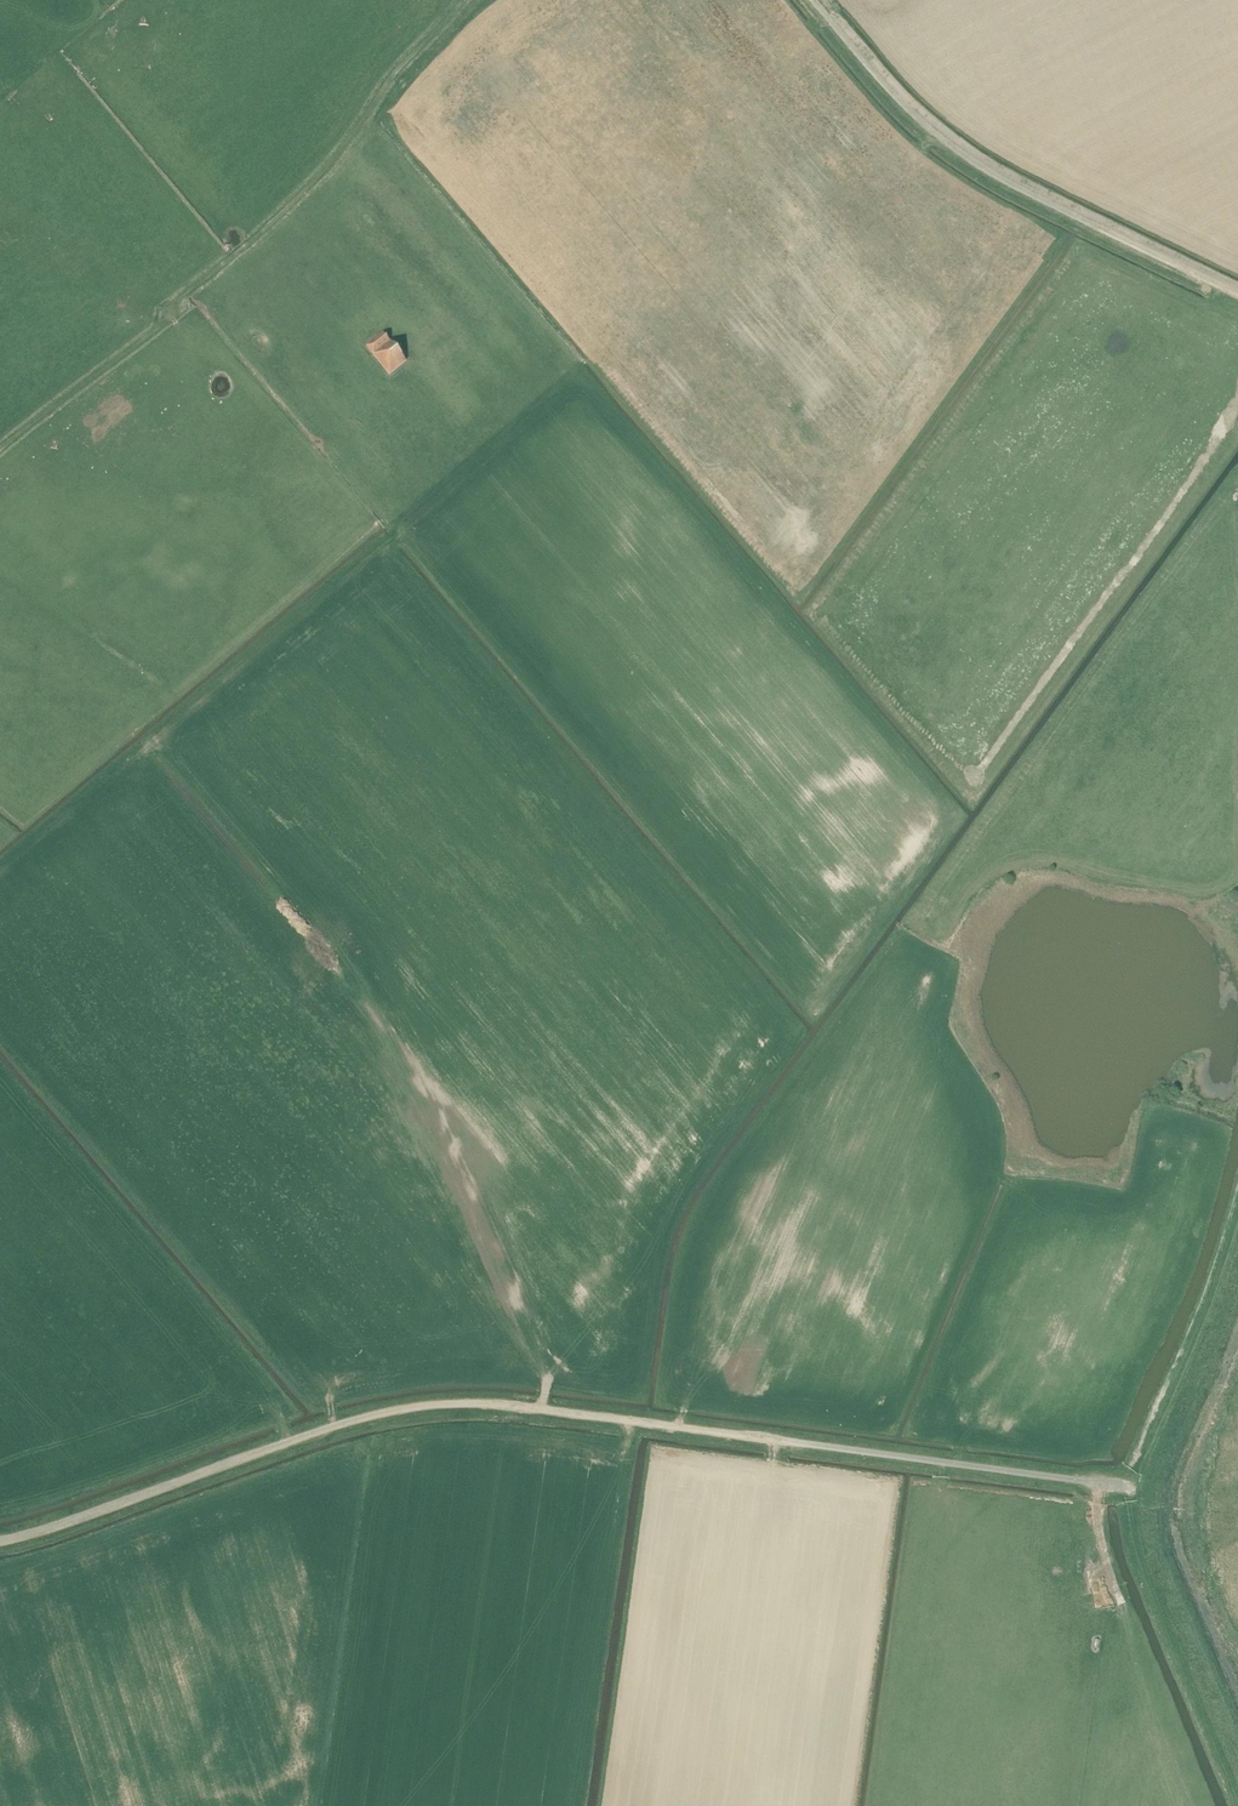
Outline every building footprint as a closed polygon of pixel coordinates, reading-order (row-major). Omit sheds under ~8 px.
[(390,374),(407,360),(392,340),(391,341),(385,333),(368,346),(390,374)]
